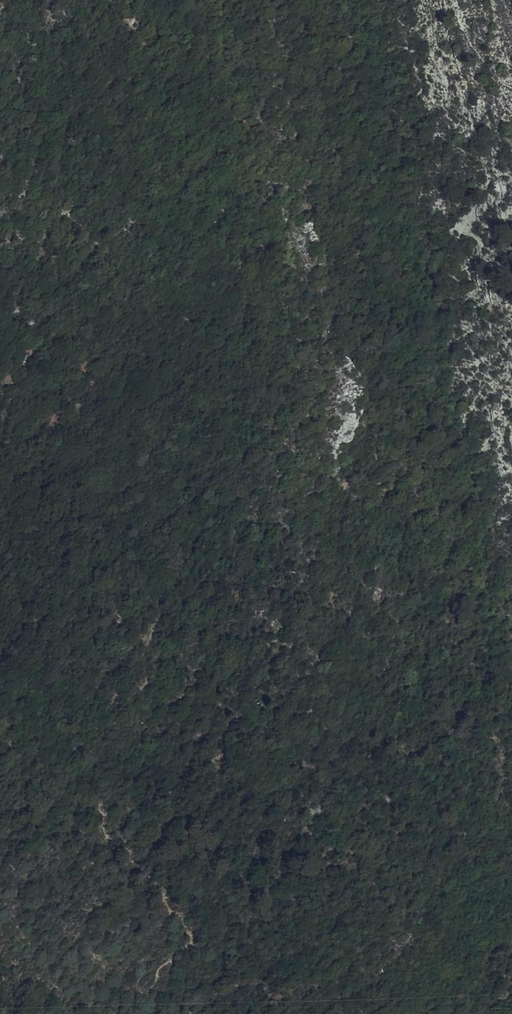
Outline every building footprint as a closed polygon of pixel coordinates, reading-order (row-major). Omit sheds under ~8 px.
[(374,806),(364,811),(366,815),(370,822),(380,815),(375,808),(374,806)] [(361,844),(371,853),(379,842),(368,834),(361,844)]
